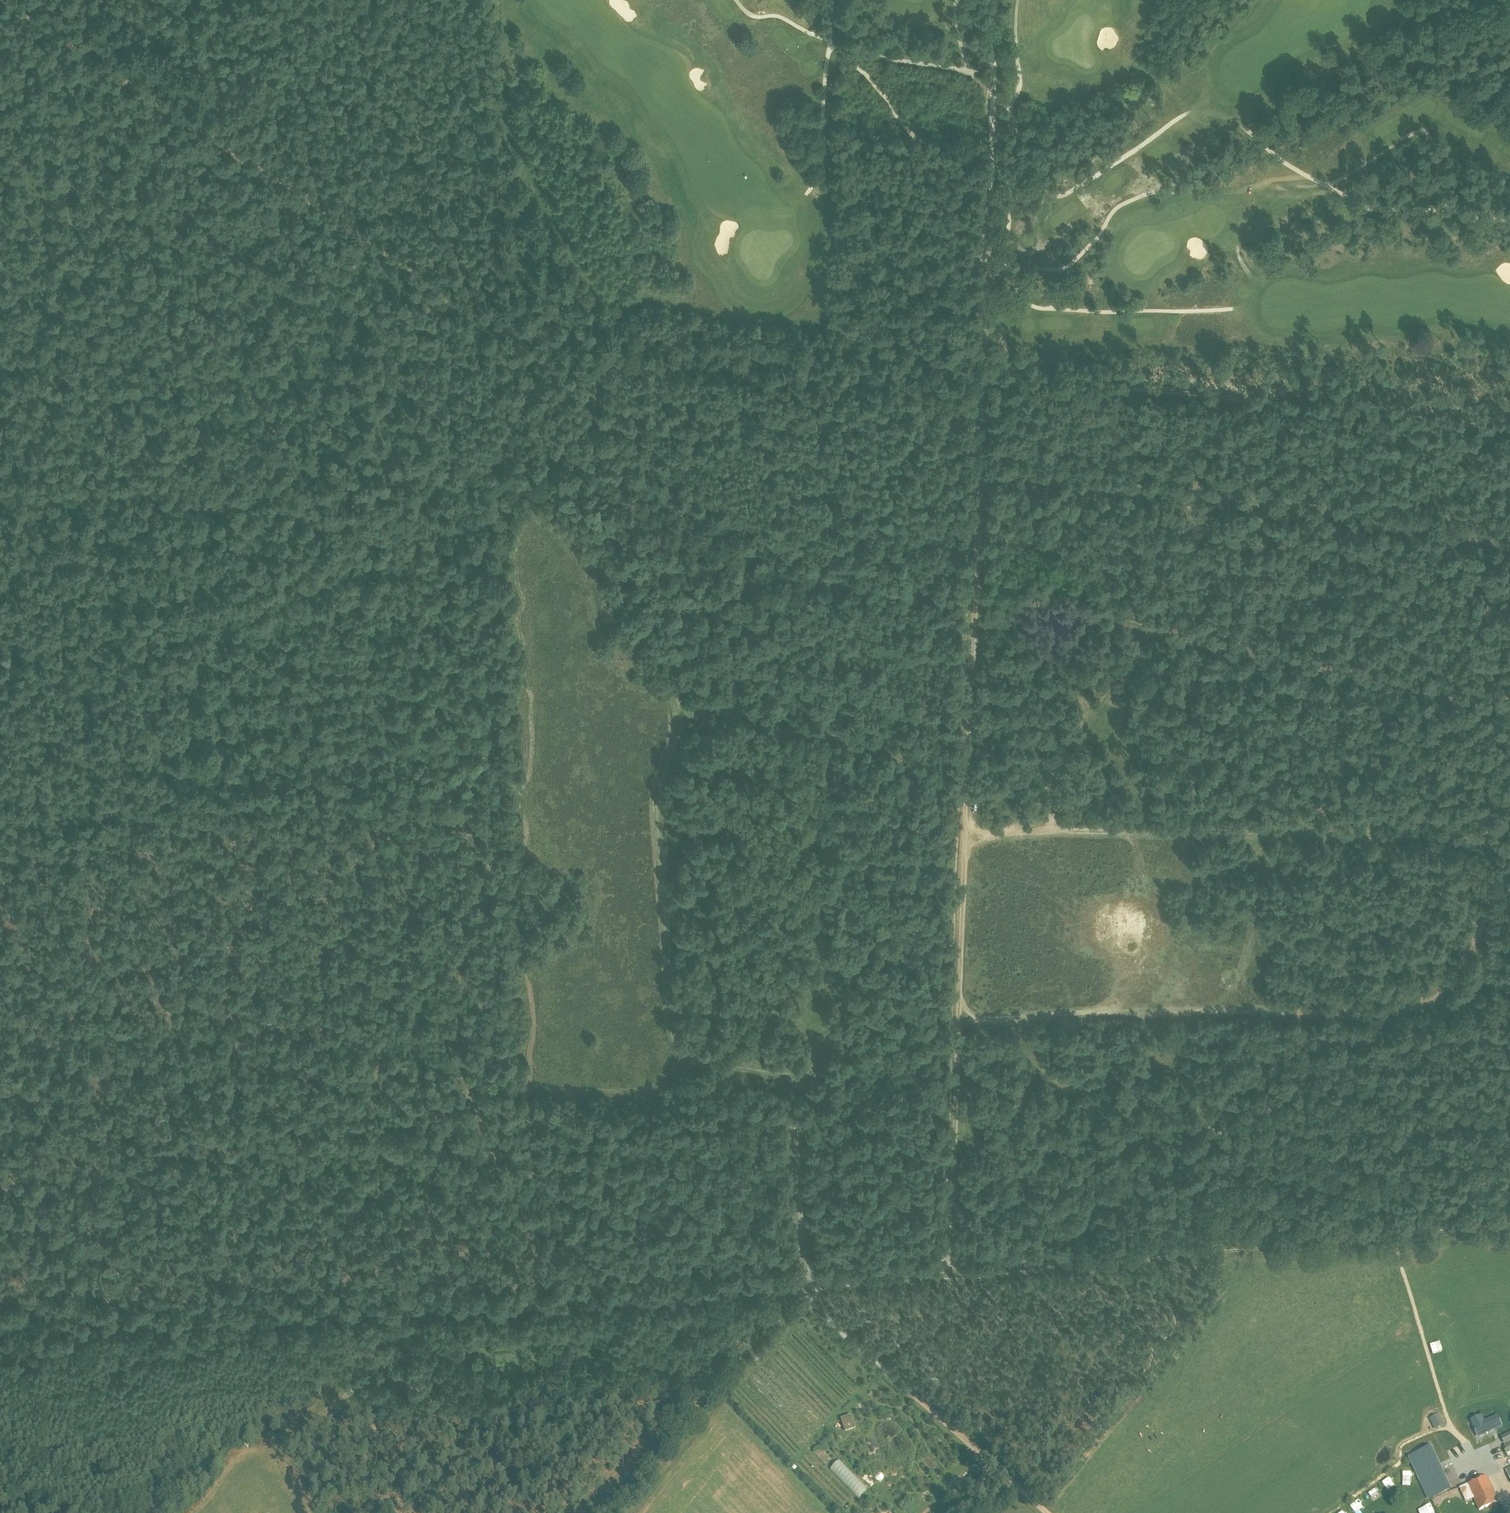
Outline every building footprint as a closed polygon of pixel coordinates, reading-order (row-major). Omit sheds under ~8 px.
[(806,19),(810,23),(814,22),(816,15),(813,12),(808,13),(806,19)] [(1439,140),(1425,142),(1425,148),(1436,149),(1439,140)] [(1480,1414),(1472,1418),(1479,1433),(1502,1423),(1498,1415),(1484,1421),(1480,1414)] [(855,1429),(852,1421),(843,1424),(845,1432),(855,1429)] [(1411,1457),(1430,1499),(1451,1489),(1432,1447),(1411,1457)] [(1405,1479),(1414,1474),(1410,1466),(1401,1471),(1405,1479)] [(1468,1484),(1480,1510),(1498,1502),(1486,1476),(1468,1484)] [(1373,1500),(1383,1496),(1380,1488),(1370,1492),(1373,1500)] [(1361,1512),(1365,1512),(1369,1510),(1361,1500),(1354,1505),(1361,1512)]
